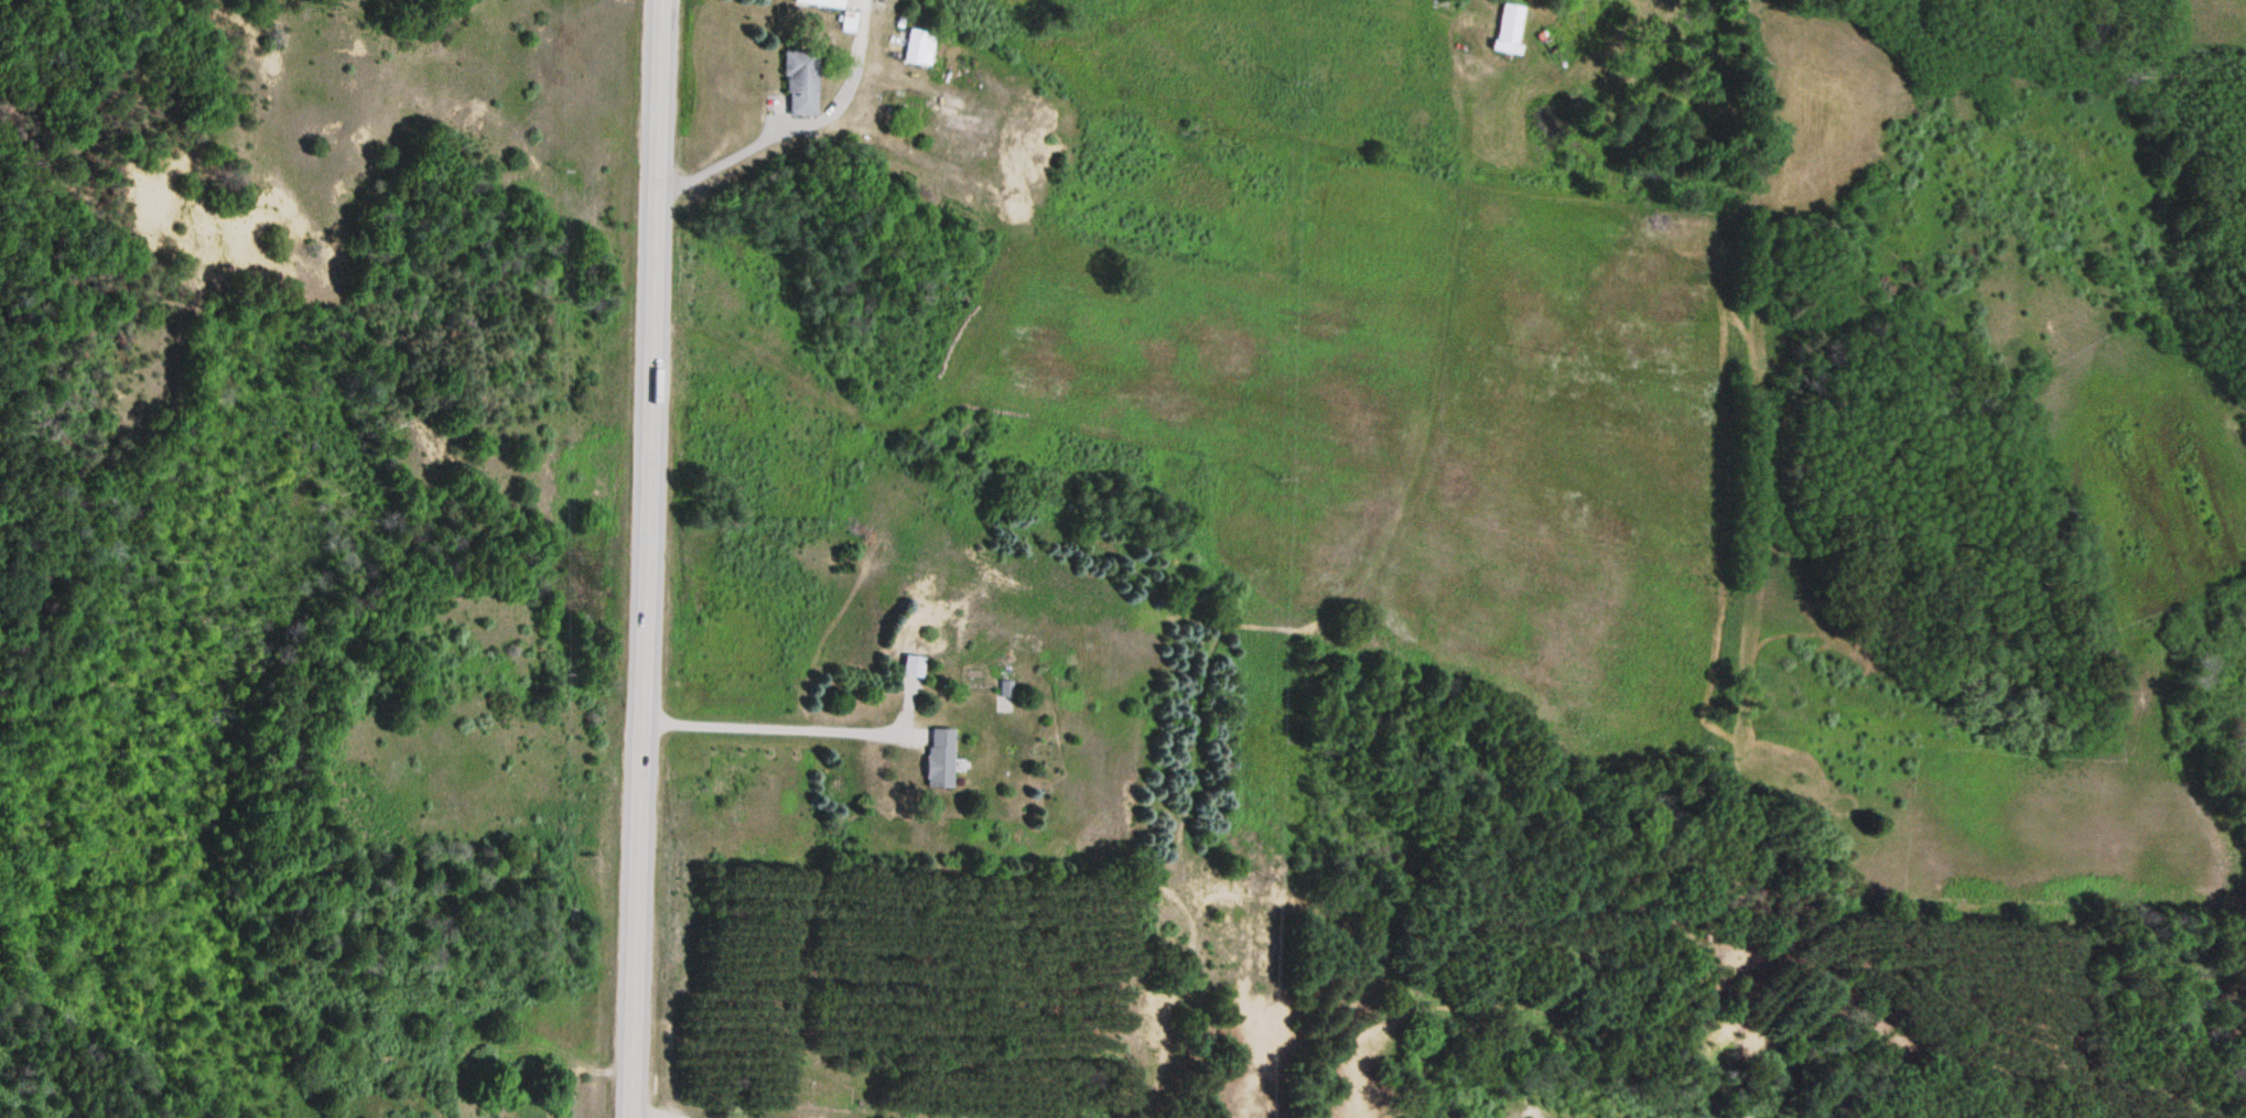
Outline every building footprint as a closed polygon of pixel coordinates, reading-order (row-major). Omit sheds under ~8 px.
[(796,5),(847,11),(849,0),(796,0),(796,5)] [(1526,7),(1503,4),(1497,52),(1521,55),(1526,7)] [(856,34),(859,14),(845,13),(843,32),(856,34)] [(925,66),(927,56),(934,57),(937,33),(910,30),(906,64),(925,66)] [(787,53),(787,117),(820,117),(820,53),(787,53)] [(1013,682),(1000,682),(1000,698),(1012,699),(1013,682)] [(956,730),(930,730),(930,788),(956,788),(956,730)]
